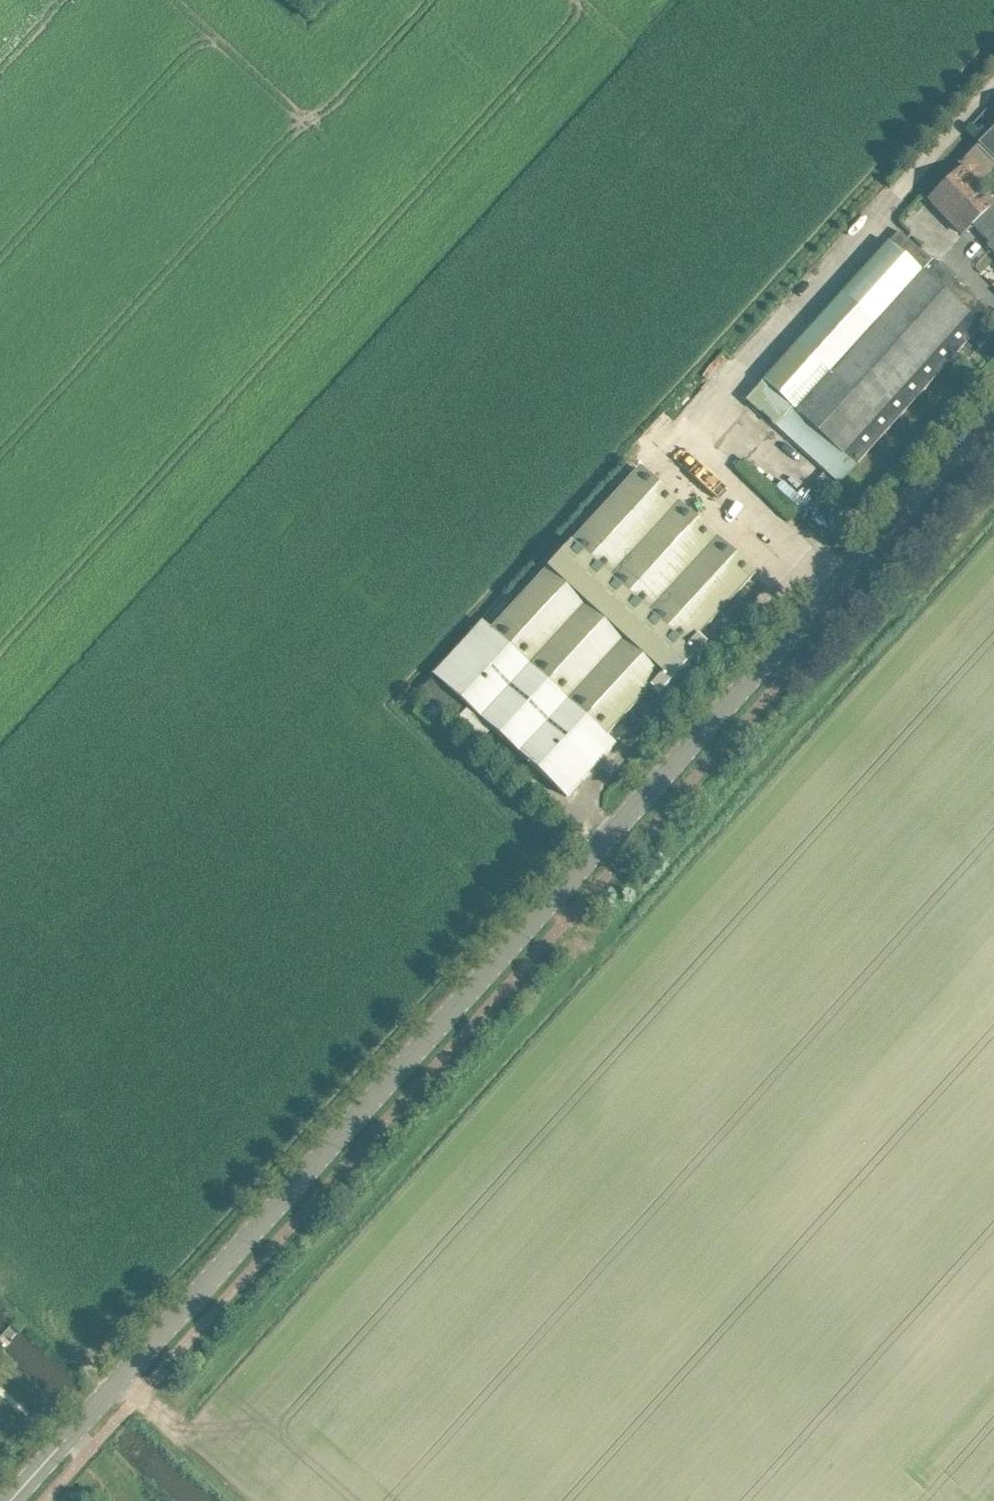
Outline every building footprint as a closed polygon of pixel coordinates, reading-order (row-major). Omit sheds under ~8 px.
[(993,119),(976,138),(980,142),(978,144),(993,160),(993,120),(993,119)] [(929,199),(963,236),(973,226),(990,243),(987,246),(993,253),(993,203),(977,185),(961,168),(929,199)] [(856,466),(957,354),(967,363),(985,343),(974,334),(982,326),(979,323),(989,312),(953,281),(956,277),(940,263),(937,266),(899,231),(747,399),(840,483),(856,466)] [(697,637),(754,575),(639,469),(490,631),(481,623),(433,675),(469,708),(470,708),(458,720),(481,741),(470,731),(481,718),(567,797),(614,745),(605,737),(651,687),(660,696),(706,645),(697,637)] [(433,675),(422,687),(458,720),(469,708),(433,675)] [(652,703),(657,697),(656,697),(652,692),(651,692),(646,698),(651,703),(652,703)]
